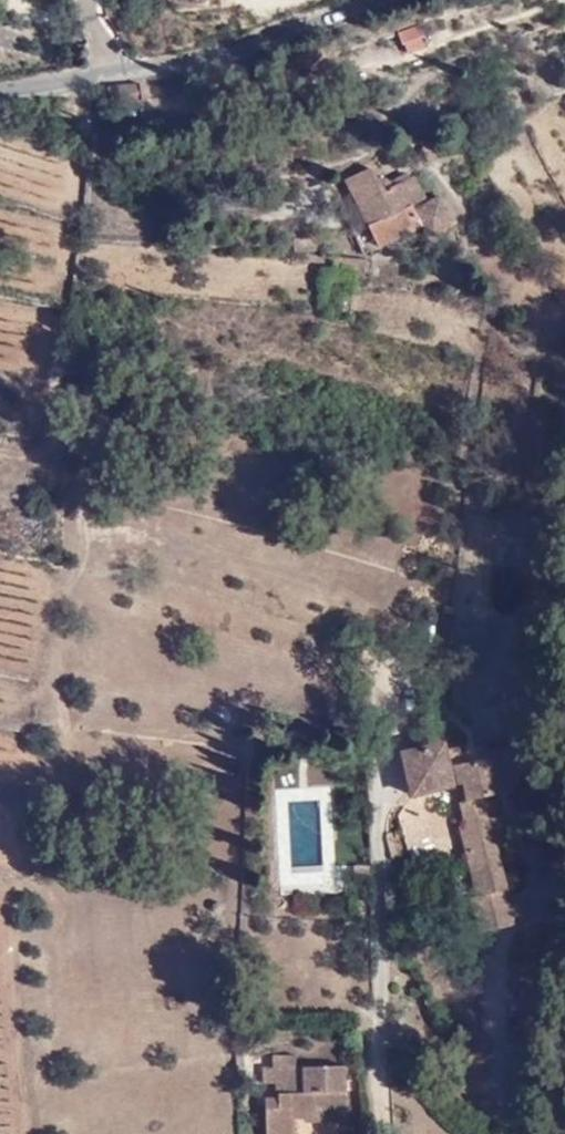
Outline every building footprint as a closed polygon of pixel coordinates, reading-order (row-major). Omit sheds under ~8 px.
[(419,24),(396,30),(402,51),(425,45),(419,24)] [(377,180),(370,165),(346,177),(379,244),(423,224),(431,235),(457,222),(442,193),(431,198),(416,170),(408,172),(403,168),(394,172),(396,179),(390,182),(386,176),(377,180)] [(367,258),(336,254),(334,272),(366,274),(367,258)] [(457,782),(460,794),(486,789),(500,786),(491,753),(443,762),(437,739),(397,749),(406,792),(457,782)] [(486,789),(460,794),(453,796),(459,822),(490,816),(486,789)] [(490,816),(459,822),(456,824),(473,898),(463,902),(470,932),(513,923),(490,816)] [(402,852),(394,823),(380,828),(386,856),(402,852)] [(315,1119),(348,1119),(348,1092),(348,1068),(346,1068),(345,1057),(297,1058),(297,1055),(274,1056),(274,1058),(266,1058),(265,1069),(264,1133),(315,1133),(315,1119)]
